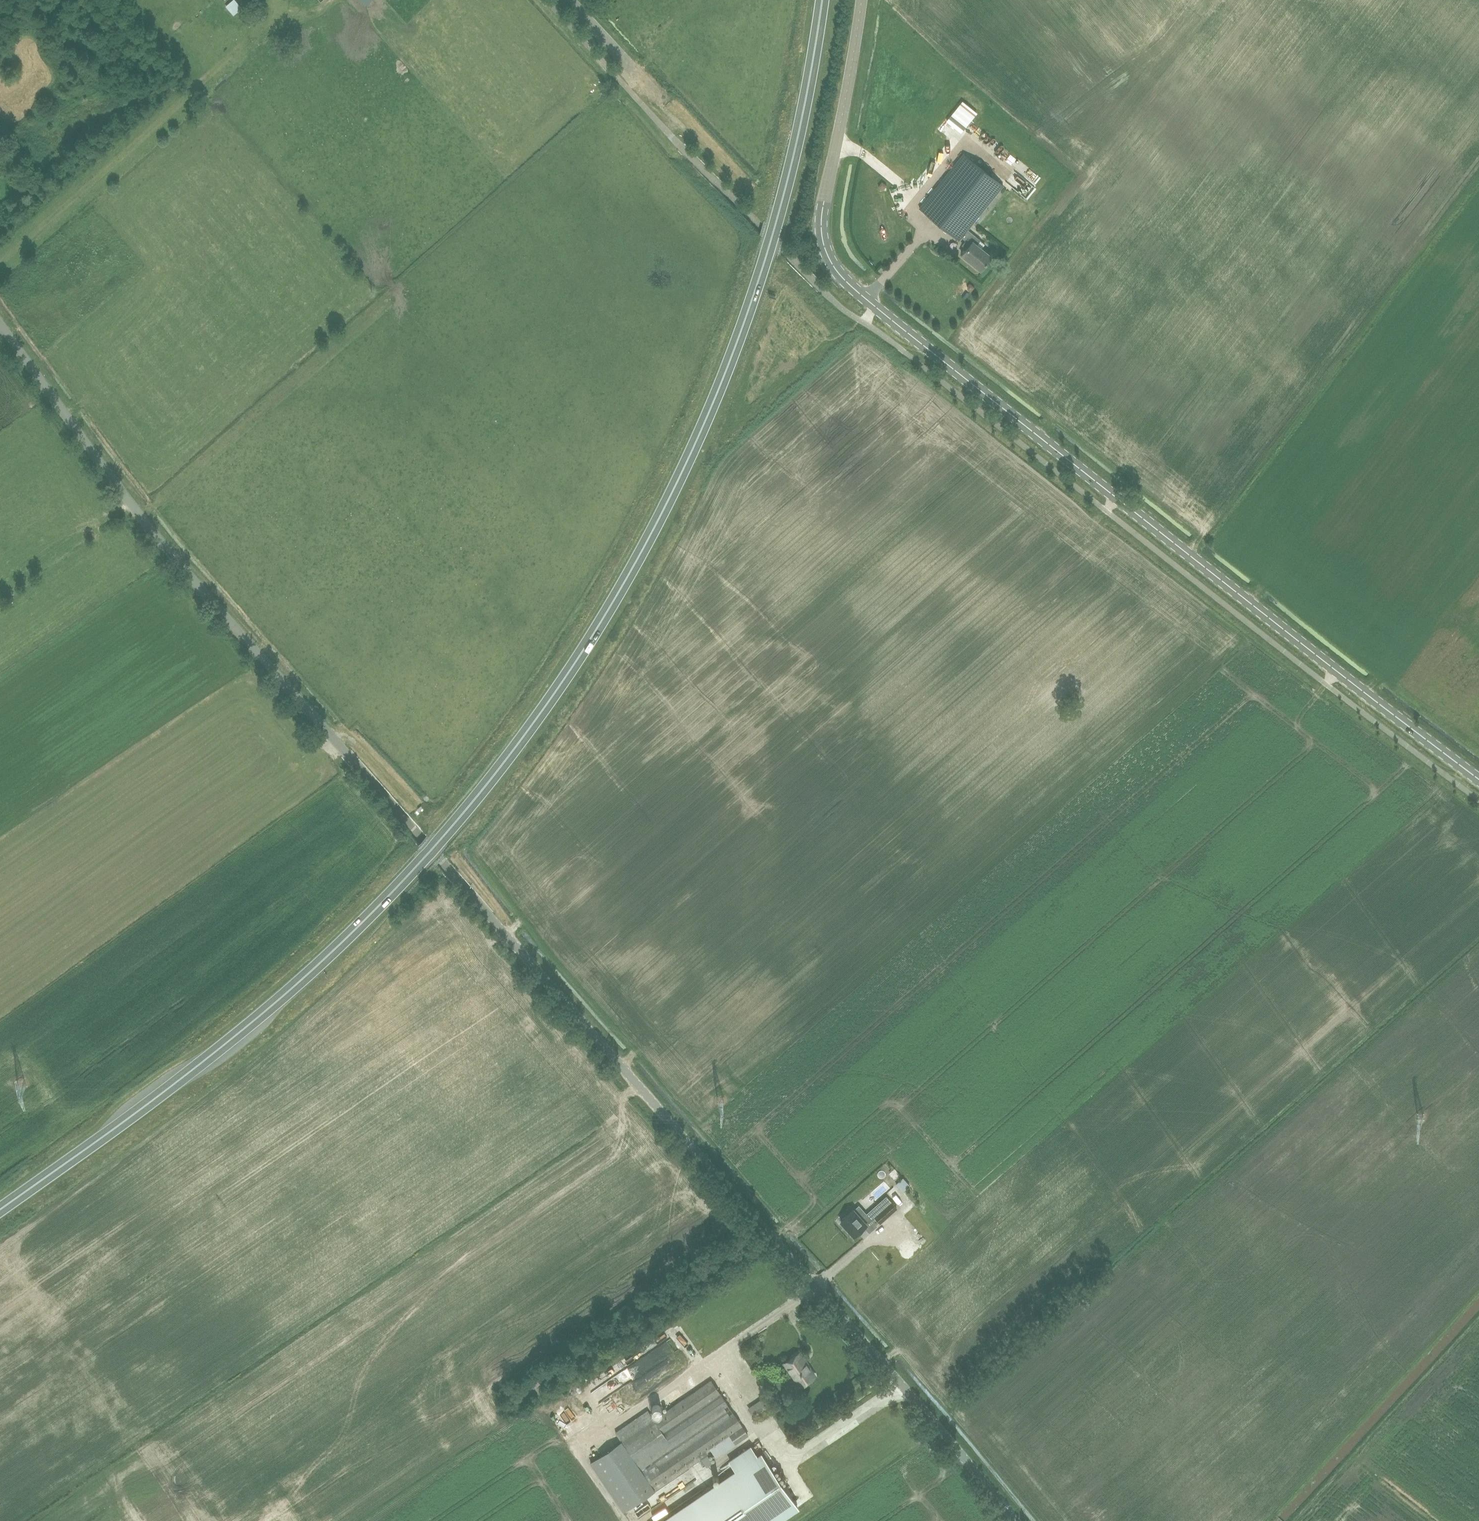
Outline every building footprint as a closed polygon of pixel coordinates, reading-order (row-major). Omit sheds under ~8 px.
[(236,15),(245,10),(240,0),(239,0),(231,5),(236,15)] [(981,270),(992,256),(977,245),(980,240),(968,230),(1003,186),(964,154),(920,208),(959,240),(962,237),(970,244),(962,255),(981,270)] [(193,1070),(202,1063),(200,1060),(191,1066),(193,1070)] [(875,1216),(879,1222),(880,1223),(897,1208),(891,1202),(875,1216)] [(867,1215),(859,1206),(854,1210),(853,1210),(841,1221),(854,1235),(864,1226),(869,1232),(877,1225),(867,1215)] [(622,1315),(627,1322),(636,1316),(631,1309),(622,1315)] [(799,1386),(814,1376),(804,1361),(805,1360),(800,1352),(784,1363),(799,1386)] [(685,1373),(693,1367),(690,1363),(682,1369),(685,1373)] [(590,1462),(624,1511),(712,1451),(716,1457),(748,1435),(741,1426),(742,1426),(711,1380),(654,1419),(648,1410),(615,1432),(622,1441),(590,1462)] [(736,1470),(661,1520),(778,1520),(798,1507),(761,1453),(757,1455),(752,1446),(730,1461),(736,1470)]
